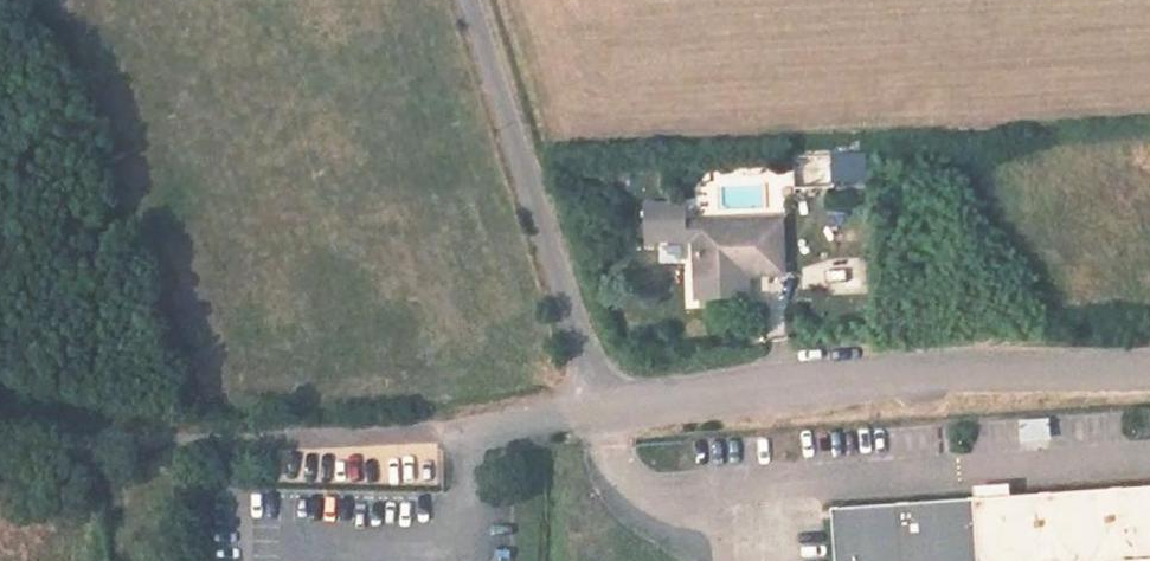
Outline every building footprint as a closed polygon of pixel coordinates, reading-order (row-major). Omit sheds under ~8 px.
[(831,184),(831,177),(830,156),(830,152),(791,153),(793,185),(831,184)] [(864,154),(830,156),(831,177),(865,176),(864,154)] [(695,236),(695,221),(686,221),(686,202),(646,204),(647,237),(695,236)] [(695,236),(698,298),(748,296),(747,272),(783,271),(782,218),(695,221),(695,236)] [(805,284),(864,287),(865,265),(806,262),(805,284)] [(833,508),(836,560),(1149,560),(1149,487),(833,508)]
